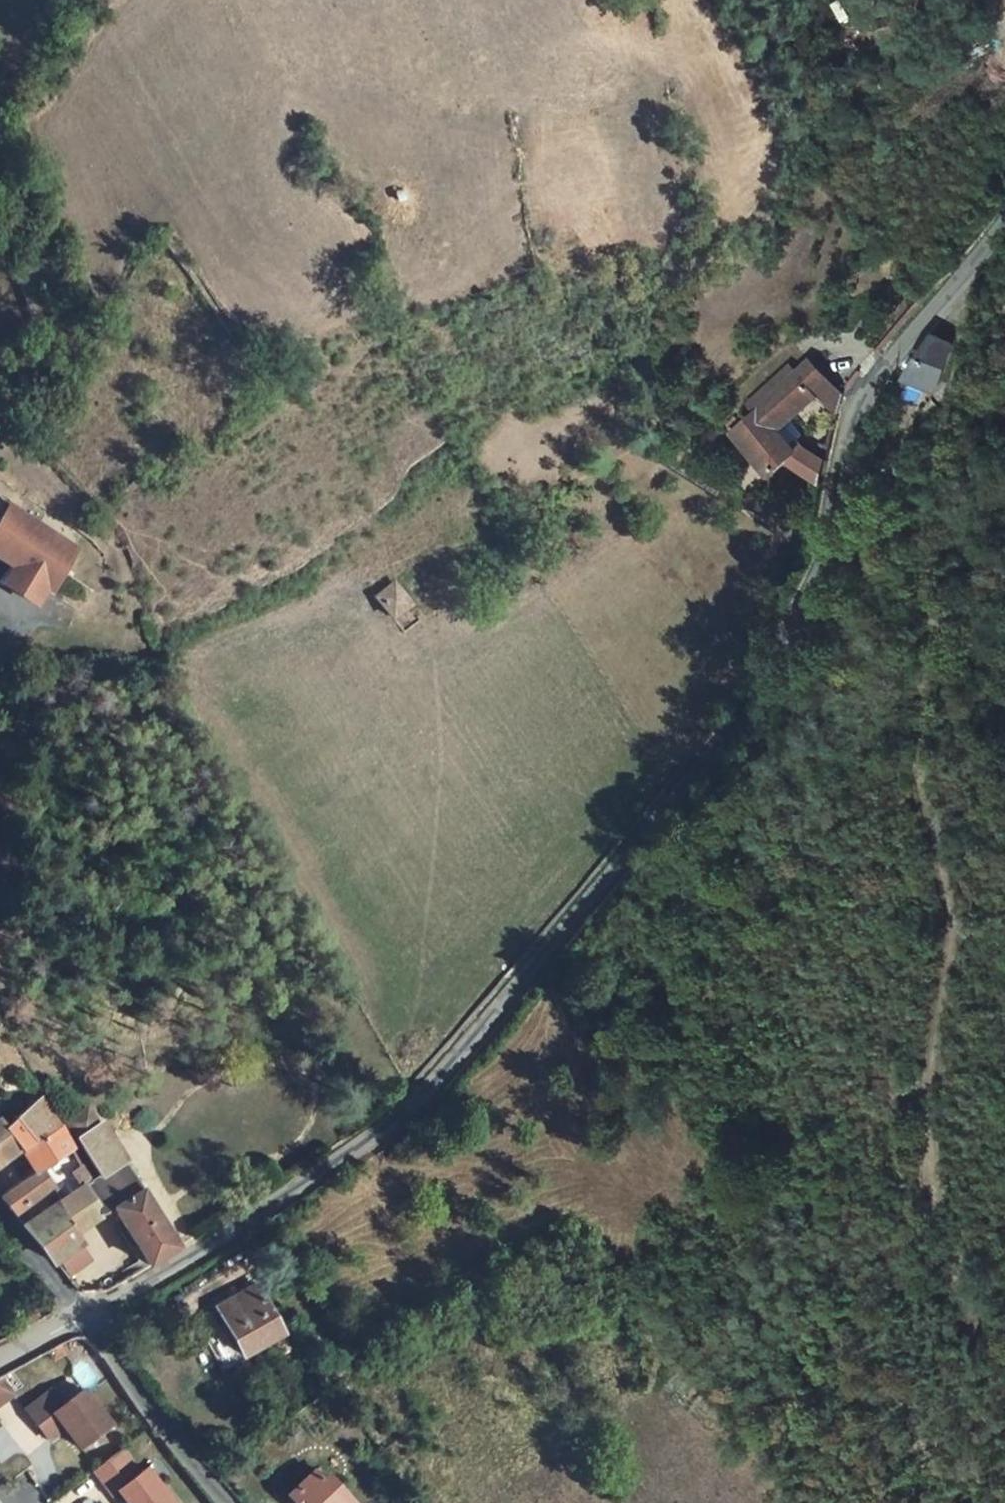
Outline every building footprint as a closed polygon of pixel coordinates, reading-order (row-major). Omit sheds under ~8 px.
[(932,336),(905,378),(935,391),(943,367),(951,346),(932,336)] [(725,425),(732,432),(727,436),(734,443),(736,442),(750,457),(748,458),(753,463),(759,458),(765,465),(759,471),(764,476),(770,471),(773,474),(786,462),(797,451),(792,445),(797,441),(790,433),(785,437),(779,430),(794,416),(817,394),(831,382),(809,359),(796,371),(775,392),(775,393),(754,412),(740,424),(734,417),(725,425)] [(748,404),(754,412),(775,393),(775,392),(796,371),(790,366),(748,404)] [(831,382),(817,394),(837,413),(842,393),(831,382)] [(779,430),(785,437),(790,433),(802,423),(794,416),(779,430)] [(797,451),(786,462),(795,467),(807,449),(797,441),(792,445),(797,451)] [(807,449),(795,467),(821,484),(826,461),(807,449)] [(11,506),(0,523),(0,557),(15,566),(4,583),(37,604),(48,587),(52,590),(79,549),(11,506)] [(395,583),(377,597),(393,616),(410,604),(395,583)] [(987,606),(973,616),(980,624),(994,616),(987,606)] [(11,814),(12,796),(0,797),(0,814),(11,814)] [(17,1118),(36,1141),(59,1126),(41,1098),(17,1118)] [(67,1122),(68,1122),(78,1138),(99,1125),(89,1108),(67,1122)] [(17,1146),(35,1172),(73,1149),(61,1125),(59,1126),(36,1141),(17,1118),(6,1127),(0,1119),(0,1160),(17,1146)] [(82,1145),(100,1176),(125,1160),(102,1123),(99,1125),(78,1138),(82,1145)] [(2,1195),(16,1212),(51,1187),(81,1165),(73,1149),(35,1172),(2,1195)] [(84,1186),(103,1214),(105,1212),(114,1209),(113,1207),(143,1189),(125,1160),(100,1176),(99,1176),(99,1177),(90,1182),(84,1186)] [(51,1187),(61,1200),(84,1186),(90,1182),(86,1174),(81,1165),(51,1187)] [(90,1182),(99,1177),(98,1175),(97,1174),(96,1174),(96,1173),(95,1173),(94,1172),(93,1172),(92,1172),(91,1172),(86,1174),(90,1182)] [(56,1204),(76,1231),(84,1226),(97,1217),(103,1214),(84,1186),(61,1200),(56,1204)] [(150,1264),(179,1247),(143,1189),(113,1207),(114,1209),(150,1264)] [(25,1223),(57,1264),(64,1258),(79,1248),(85,1244),(76,1231),(56,1204),(25,1223)] [(64,1258),(74,1272),(89,1262),(79,1248),(64,1258)] [(257,1285),(218,1307),(226,1323),(231,1321),(248,1352),(284,1333),(257,1285)] [(231,1321),(226,1323),(244,1355),(248,1352),(231,1321)] [(2,1380),(0,1381),(0,1406),(14,1396),(2,1380)] [(111,1424),(84,1389),(63,1406),(51,1391),(26,1410),(49,1440),(65,1428),(80,1448),(111,1424)] [(120,1451),(94,1471),(112,1495),(119,1491),(128,1502),(173,1502),(147,1468),(139,1475),(120,1451)] [(289,1495),(296,1502),(353,1502),(328,1475),(323,1479),(315,1471),(289,1495)]
